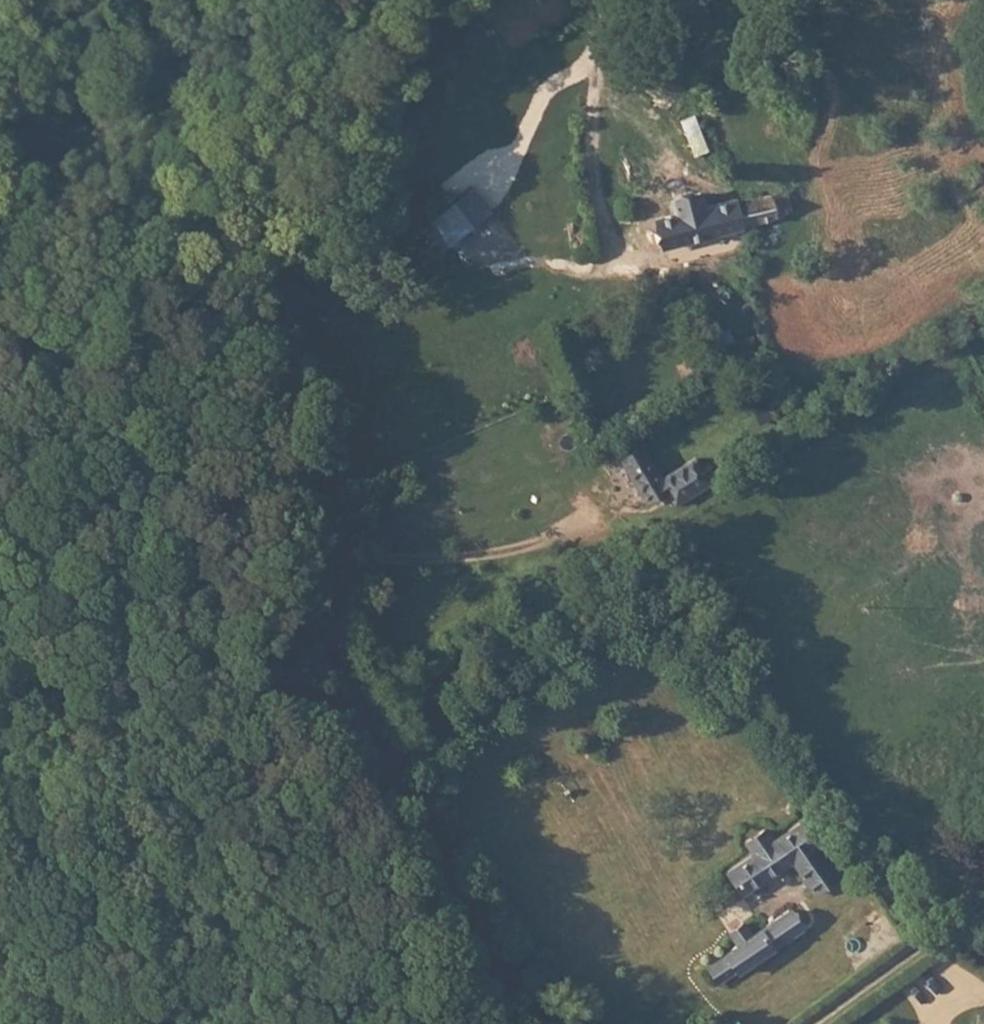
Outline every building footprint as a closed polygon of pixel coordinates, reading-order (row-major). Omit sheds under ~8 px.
[(737,201),(699,212),(706,235),(743,224),(737,201)] [(625,260),(686,242),(706,235),(699,212),(660,223),(639,229),(627,233),(617,236),(625,260)] [(644,508),(672,492),(665,475),(637,493),(644,508)] [(773,841),(696,885),(710,908),(761,878),(782,912),(806,898),(773,841)] [(670,979),(680,993),(698,982),(698,984),(765,947),(755,928),(711,953),(706,944),(693,951),(695,956),(698,960),(687,966),(687,968),(670,979)] [(684,962),(687,966),(698,960),(695,956),(684,962)]
